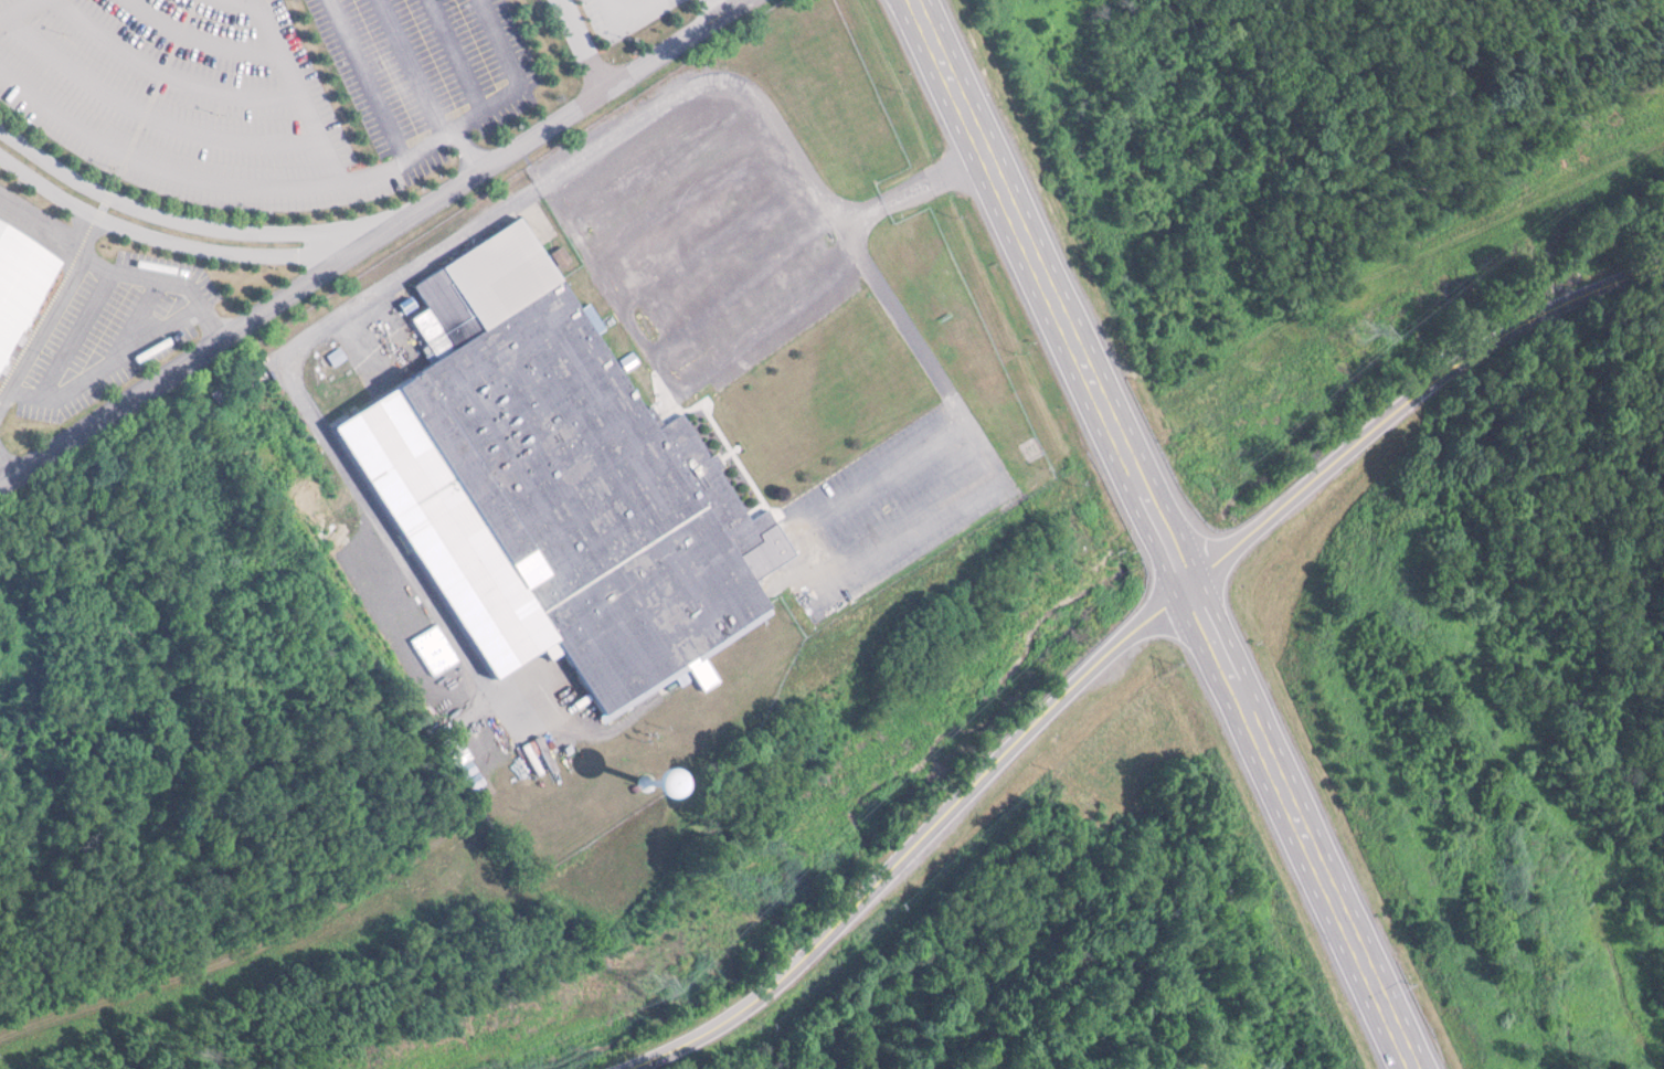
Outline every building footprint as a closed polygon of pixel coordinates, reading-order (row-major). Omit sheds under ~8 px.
[(378,387),(600,728),(775,615),(513,214),(410,282),(448,341),(378,387)] [(61,262),(0,226),(0,364),(61,262)]
